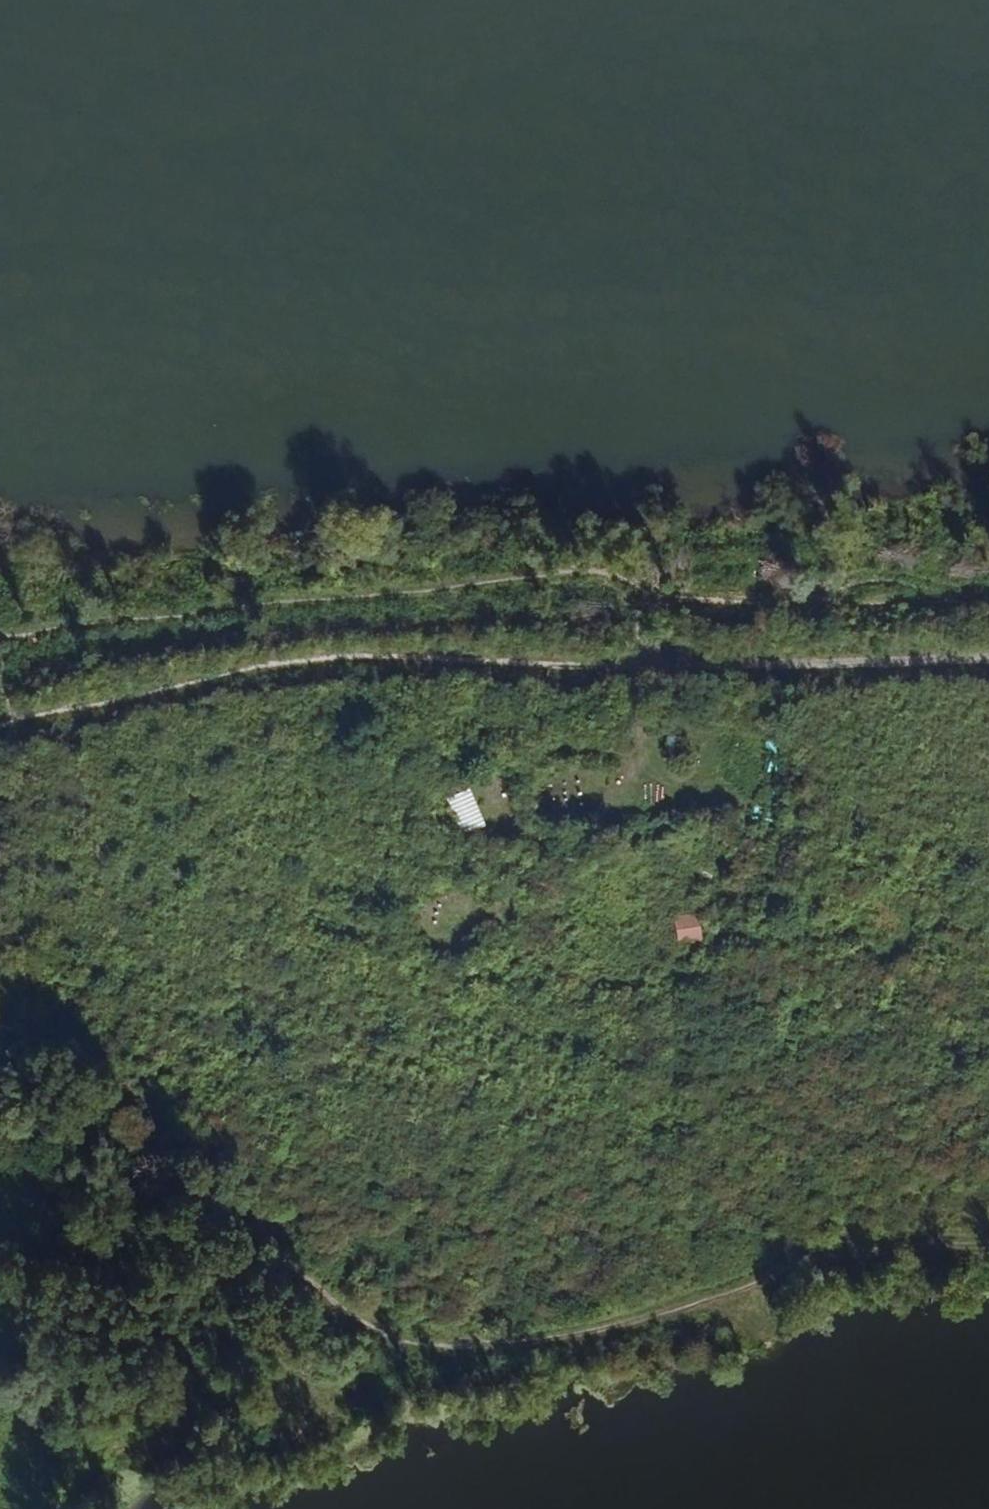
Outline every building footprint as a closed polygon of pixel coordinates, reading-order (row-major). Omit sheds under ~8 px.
[(467,788),(444,798),(459,834),(482,824),(467,788)] [(696,913),(672,916),(676,944),(700,941),(696,913)]
